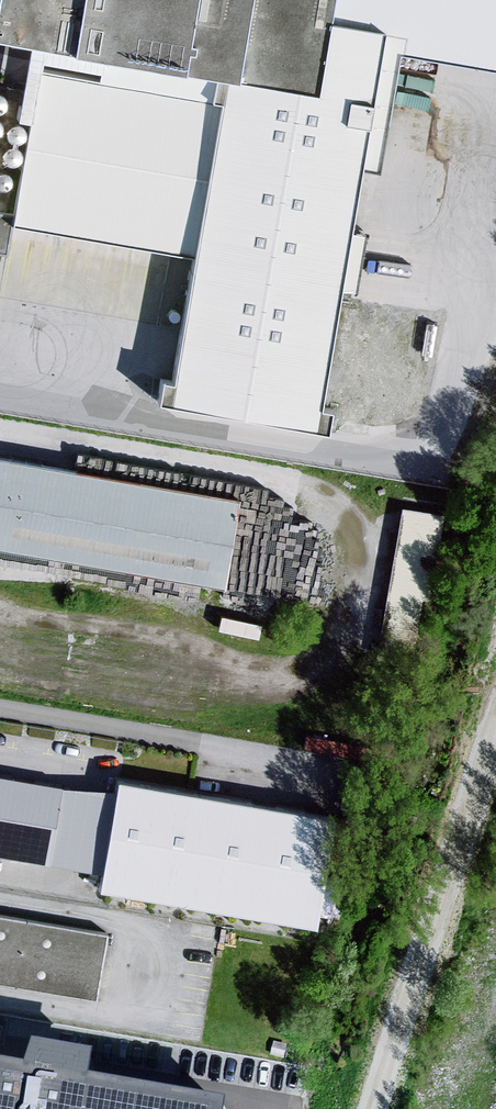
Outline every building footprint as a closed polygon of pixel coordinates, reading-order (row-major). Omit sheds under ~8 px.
[(0,1),(0,45),(31,50),(17,124),(31,126),(15,217),(13,229),(195,259),(177,388),(163,385),(160,408),(310,434),(355,171),(370,172),(396,57),(495,73),(495,0),(0,0),(0,1)] [(9,108),(9,105),(8,102),(6,99),(3,97),(0,96),(0,117),(2,116),(5,115),(7,112),(9,108)] [(26,142),(28,139),(28,135),(27,132),(25,129),(22,127),(18,126),(15,126),(11,127),(8,129),(7,133),(6,136),(6,140),(8,143),(11,146),(14,147),(18,148),(21,147),(24,145),(26,142)] [(22,165),(24,162),(24,158),(23,155),(21,152),(18,150),(14,149),(11,149),(7,150),(4,153),(3,156),(2,160),(2,163),(4,167),(7,169),(10,171),(14,171),(17,170),(20,168),(22,165)] [(12,187),(13,185),(13,182),(11,179),(9,177),(7,176),(4,175),(1,176),(0,177),(0,192),(3,193),(6,193),(8,192),(11,190),(12,187)] [(15,217),(0,215),(0,256),(8,257),(13,229),(15,217)] [(0,465),(0,555),(224,593),(231,504),(0,465)] [(402,503),(389,612),(428,617),(441,507),(402,503)] [(333,820),(109,779),(92,894),(318,931),(333,820)] [(0,781),(0,861),(53,870),(61,791),(0,781)] [(0,920),(0,987),(93,1005),(105,937),(0,920)] [(0,1090),(0,1108),(116,1108),(0,1090)]
